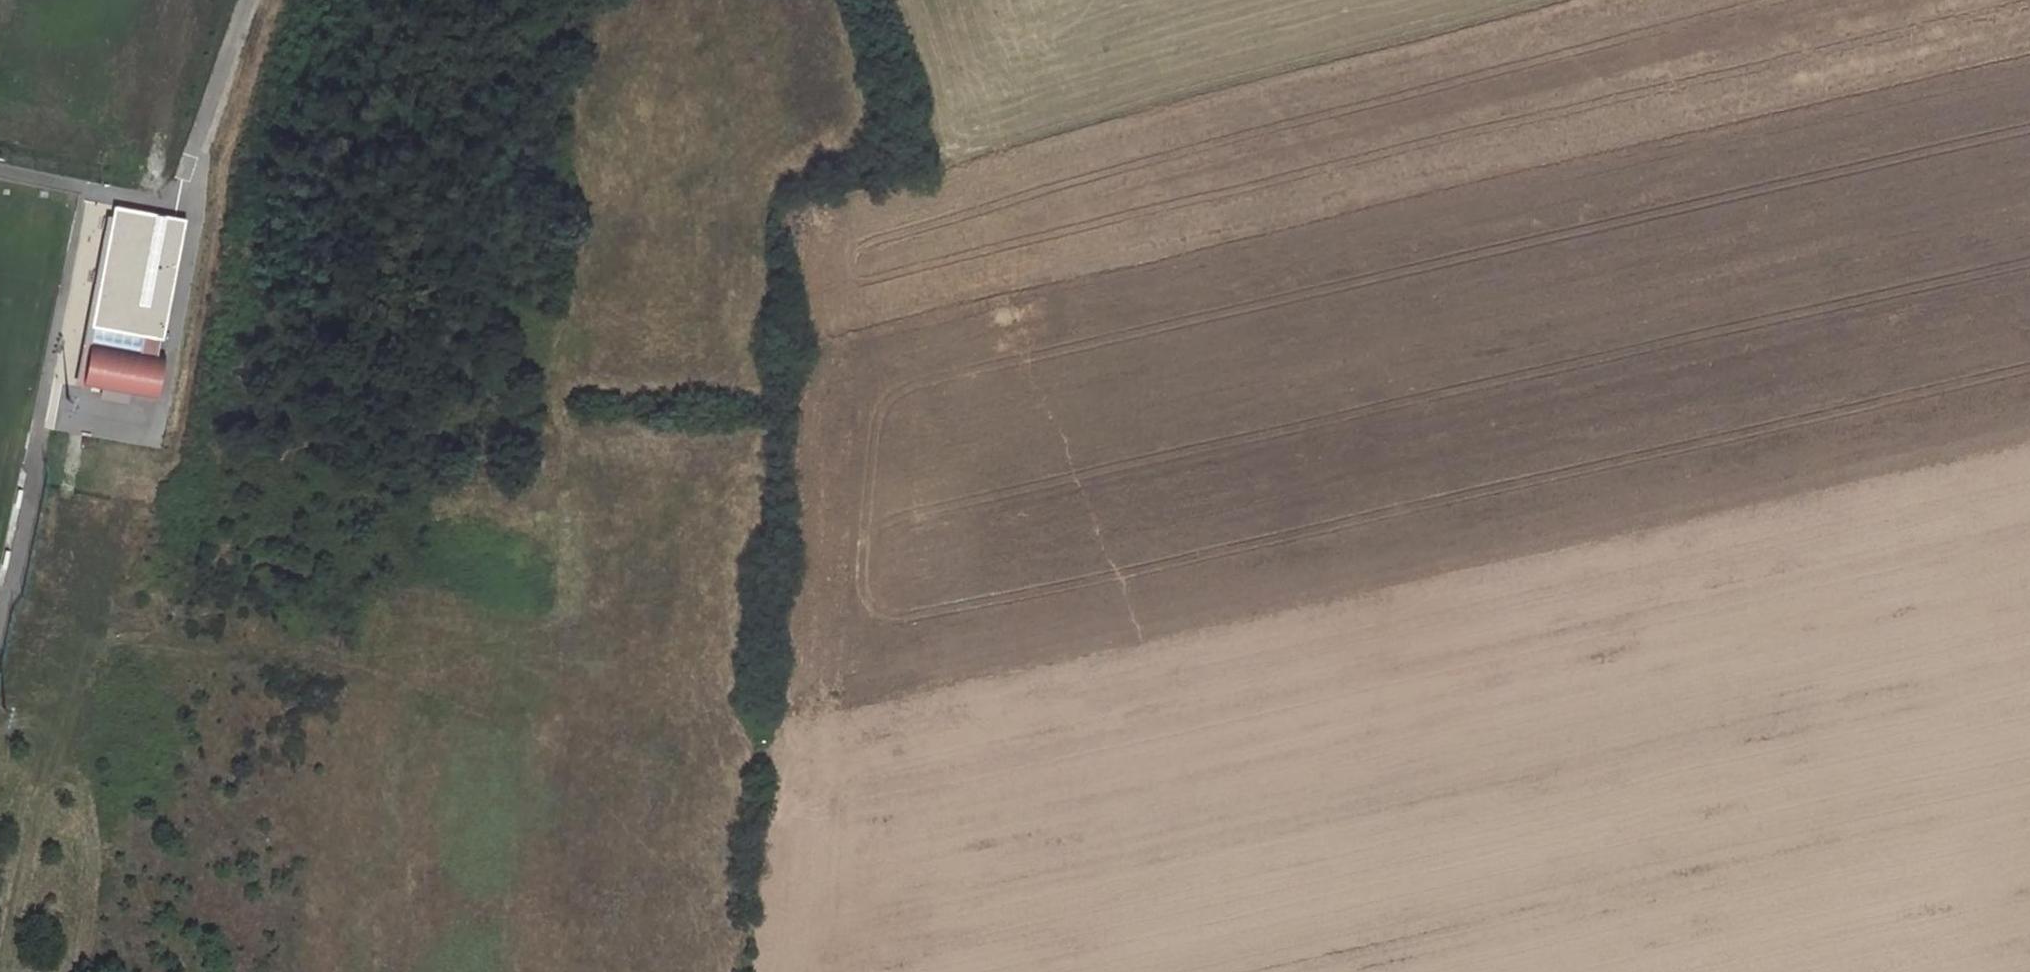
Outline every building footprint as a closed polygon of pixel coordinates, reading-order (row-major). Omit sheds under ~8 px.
[(154,396),(180,215),(105,204),(88,325),(129,331),(127,345),(78,338),(71,385),(154,396)]
